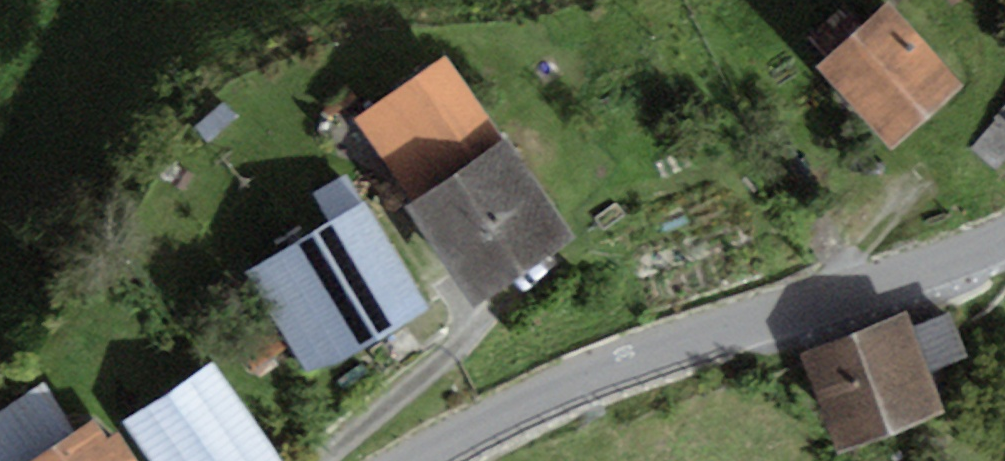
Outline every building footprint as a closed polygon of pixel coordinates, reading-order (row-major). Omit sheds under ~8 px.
[(888,0),(887,0),(817,64),(896,149),(966,85),(888,0)] [(417,201),(503,139),(442,56),(356,117),(417,201)] [(194,126),(207,141),(235,117),(222,102),(194,126)] [(996,115),(1004,124),(1004,105),(996,115)] [(575,239),(503,139),(417,201),(406,209),(478,308),(575,239)] [(332,222),(364,203),(347,175),(315,193),(332,222)] [(332,222),(247,272),(311,380),(428,310),(364,203),(332,222)] [(949,313),(912,326),(929,371),(965,358),(949,313)] [(908,315),(799,354),(836,455),(945,416),(929,371),(912,326),(908,315)] [(212,363),(125,424),(151,460),(281,460),(212,363)] [(72,434),(41,387),(0,414),(0,460),(31,460),(72,434)] [(117,433),(107,440),(94,420),(72,434),(31,460),(136,460),(117,433)]
